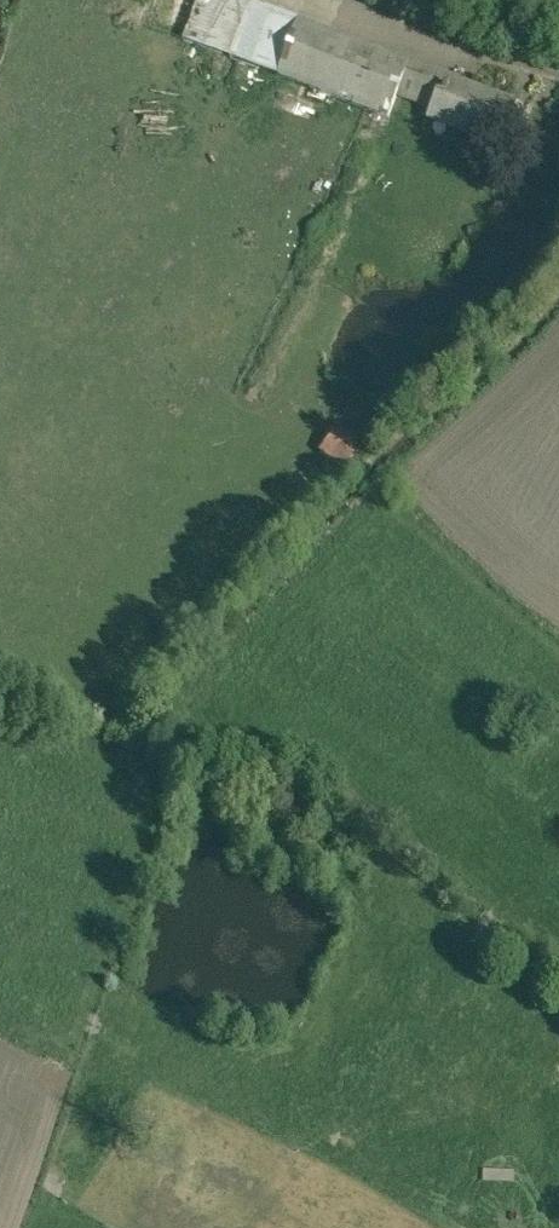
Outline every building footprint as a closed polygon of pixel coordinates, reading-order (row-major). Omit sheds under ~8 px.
[(409,62),(250,3),(230,57),(388,116),(397,92),(409,62)] [(444,75),(409,62),(397,92),(433,105),(444,75)] [(516,102),(444,75),(433,105),(429,116),(501,143),(516,102)] [(318,446),(345,472),(370,445),(343,420),(318,446)]
